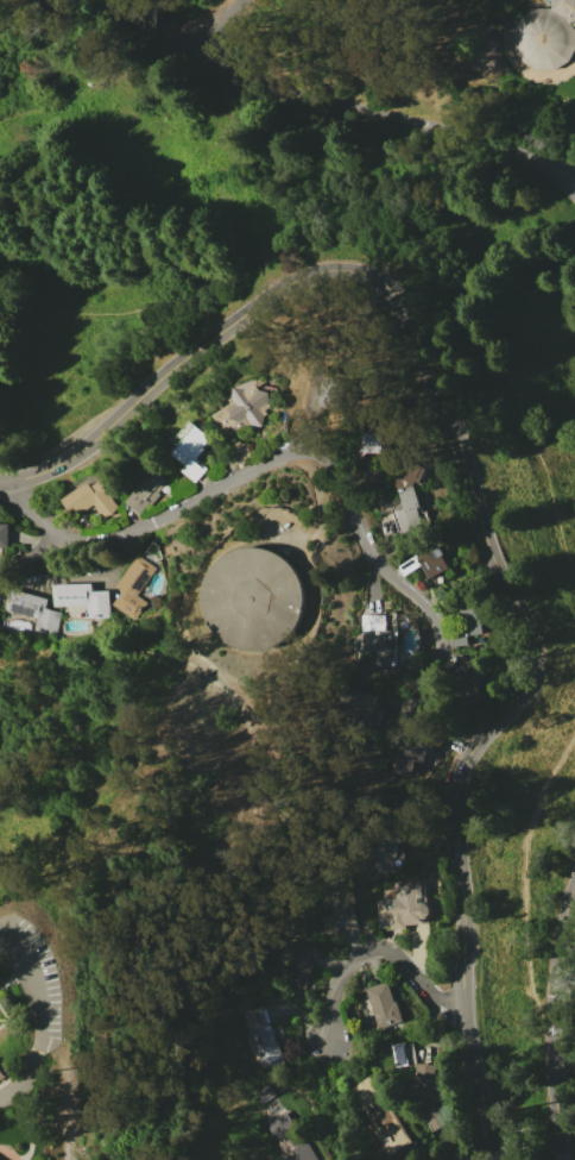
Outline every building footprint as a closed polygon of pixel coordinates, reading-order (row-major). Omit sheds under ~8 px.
[(550,5),(552,0),(574,0),(574,31),(574,48),(568,61),(554,69),(538,70),(524,63),(514,49),(514,32),(522,17),(536,8),(551,8),(552,6),(550,5)] [(318,362),(335,365),(333,376),(348,381),(341,412),(326,408),(321,427),(303,422),(318,362)] [(234,400),(232,396),(235,385),(245,387),(246,389),(255,383),(259,389),(270,391),(268,402),(271,406),(265,409),(267,413),(264,415),(261,426),(251,425),(247,427),(245,424),(227,435),(213,414),(234,400)] [(178,446),(170,440),(173,435),(175,437),(189,420),(210,438),(202,447),(203,449),(196,458),(194,456),(191,458),(203,468),(206,465),(208,468),(195,482),(168,459),(178,446)] [(390,452),(364,452),(364,432),(390,432),(390,452)] [(232,451),(229,447),(240,440),(242,444),(246,441),(252,452),(249,454),(252,458),(240,465),(238,462),(235,464),(228,453),(232,451)] [(428,466),(413,490),(418,507),(421,506),(422,512),(426,510),(430,523),(398,533),(386,491),(398,489),(391,484),(406,456),(428,466)] [(152,469),(166,481),(157,493),(159,494),(150,506),(147,503),(138,514),(124,501),(152,469)] [(87,482),(90,487),(105,477),(114,490),(108,494),(118,507),(102,518),(93,504),(74,519),(61,500),(87,482)] [(7,547),(0,546),(0,523),(8,523),(7,547)] [(417,553),(418,556),(435,545),(448,568),(430,578),(422,564),(404,575),(398,565),(417,553)] [(213,631),(206,616),(203,600),(206,583),(214,568),(227,557),(242,550),(259,548),(276,553),(290,563),(301,576),(305,592),(305,609),(299,625),(289,639),(274,647),(258,652),(241,650),(226,642),(213,631)] [(121,591),(115,587),(138,554),(156,568),(137,595),(146,602),(133,620),(112,604),(121,591)] [(91,583),(91,591),(108,590),(109,617),(87,617),(87,606),(53,607),(52,584),(91,583)] [(8,589),(48,598),(45,608),(61,612),(55,635),(33,631),(37,619),(2,610),(8,589)] [(465,632),(461,609),(479,607),(482,633),(468,635),(469,644),(453,646),(451,634),(465,632)] [(361,615),(386,614),(386,631),(397,631),(398,664),(377,664),(377,651),(362,651),(361,615)] [(474,660),(459,654),(447,683),(459,688),(457,694),(475,702),(485,679),(469,673),(474,660)] [(378,695),(371,717),(343,710),(350,688),(378,695)] [(398,735),(428,744),(423,763),(413,760),(409,777),(388,771),(398,735)] [(395,871),(400,837),(378,834),(373,868),(395,871)] [(396,897),(394,882),(421,879),(422,897),(417,897),(418,902),(424,902),(429,907),(429,913),(424,918),(424,923),(405,924),(405,928),(390,929),(390,924),(379,924),(379,921),(377,921),(375,898),(396,897)] [(348,893),(358,929),(324,938),(318,916),(330,914),(327,899),(348,893)] [(316,948),(305,989),(279,982),(290,941),(316,948)] [(386,980),(393,1002),(396,1001),(403,1021),(400,1022),(377,1029),(364,987),(386,980)] [(264,1005),(270,1023),(274,1022),(280,1043),(278,1043),(284,1062),(261,1071),(242,1012),(264,1005)] [(404,1042),(404,1043),(411,1042),(415,1062),(394,1066),(391,1045),(404,1042)] [(416,1064),(436,1065),(435,1081),(415,1079),(416,1064)] [(368,1077),(381,1098),(383,1098),(386,1104),(388,1103),(413,1142),(415,1141),(418,1146),(409,1152),(406,1147),(388,1158),(364,1118),(368,1115),(365,1109),(361,1111),(348,1089),(368,1077)] [(268,1083),(276,1095),(261,1104),(253,1091),(268,1083)] [(438,1084),(442,1101),(437,1102),(449,1122),(431,1131),(419,1109),(430,1103),(421,1105),(417,1089),(438,1084)] [(284,1110),(316,1159),(283,1159),(278,1152),(280,1149),(264,1123),(284,1110)]
